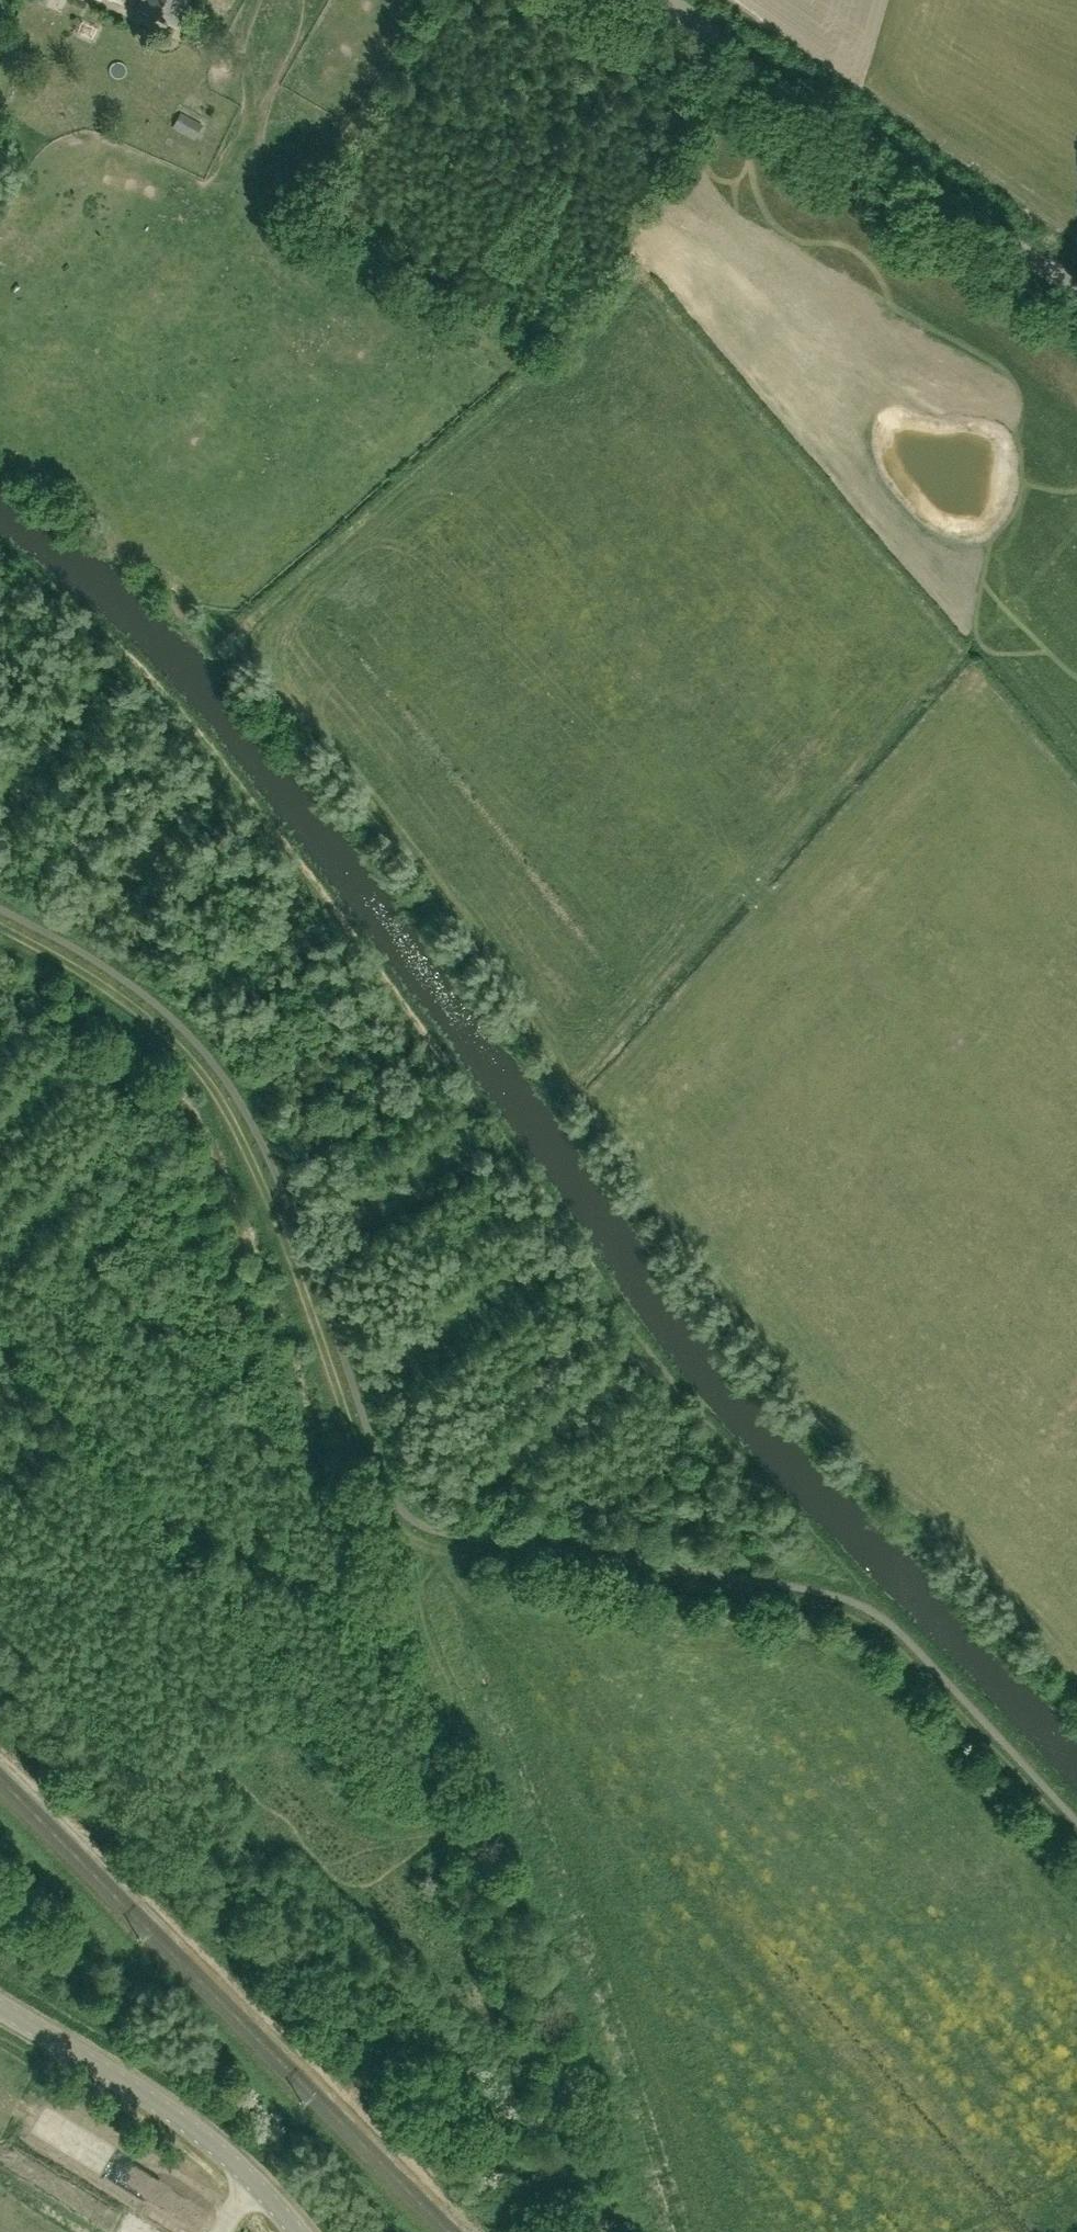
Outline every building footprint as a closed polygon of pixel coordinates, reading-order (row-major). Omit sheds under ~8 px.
[(177,27),(188,0),(140,0),(136,10),(177,27)] [(183,105),(178,119),(203,127),(207,113),(183,105)]
